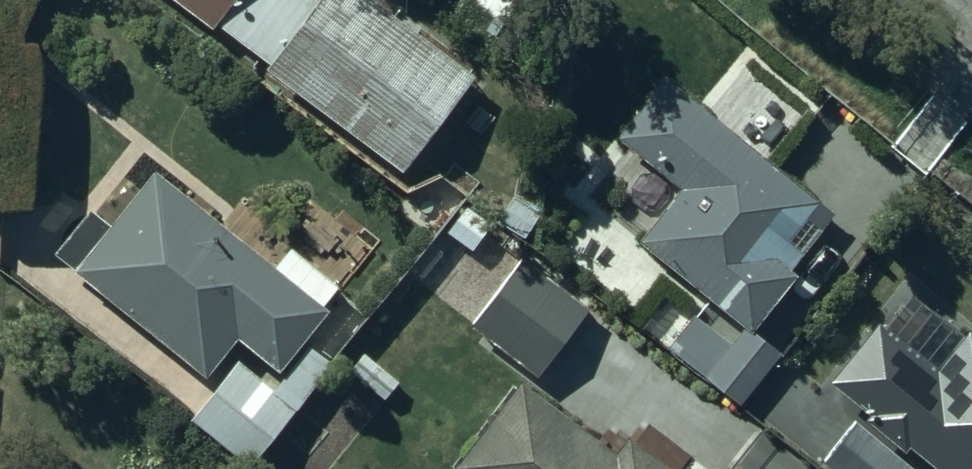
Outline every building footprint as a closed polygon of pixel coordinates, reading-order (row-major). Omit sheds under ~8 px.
[(209,27),(231,0),(175,0),(209,27)] [(356,0),(322,0),(264,66),(392,178),(465,95),(356,0)] [(614,150),(680,202),(635,258),(742,343),(789,284),(783,279),(825,227),(657,95),(614,150)] [(74,276),(204,388),(239,348),(283,386),(332,329),(157,179),(74,276)] [(587,322),(521,272),(471,339),(536,388),(587,322)] [(239,376),(199,424),(254,468),(255,468),(295,422),(239,376)] [(820,415),(776,380),(744,420),(788,455),(820,415)] [(875,446),(904,468),(971,468),(971,414),(960,429),(917,394),(875,446)] [(516,399),(463,468),(609,468),(516,399)] [(850,441),(828,468),(886,468),(850,441)] [(612,468),(642,468),(623,454),(612,468)]
